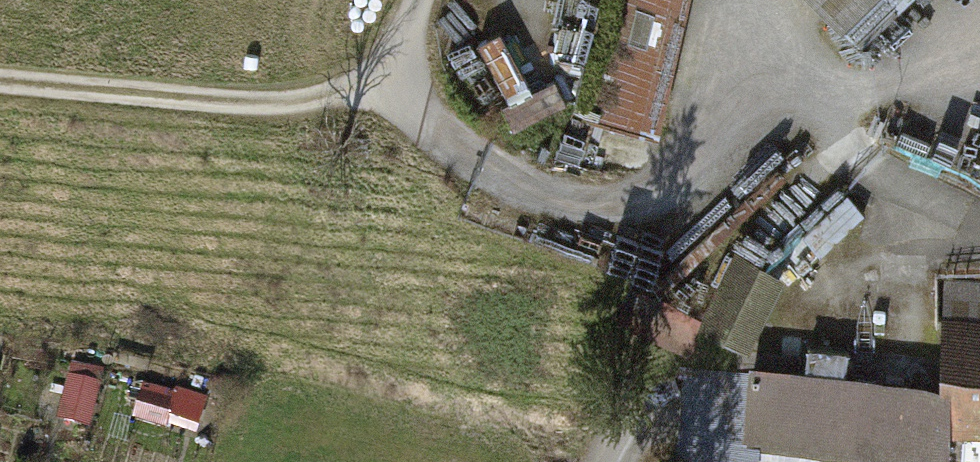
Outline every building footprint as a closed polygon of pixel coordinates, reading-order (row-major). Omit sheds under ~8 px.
[(664,121),(692,0),(642,0),(616,110),(664,121)] [(885,0),(833,0),(859,26),(885,0)] [(785,285),(738,259),(702,323),(749,349),(785,285)] [(945,286),(944,385),(954,386),(950,428),(979,428),(979,287),(945,286)] [(867,461),(874,461),(947,461),(950,428),(954,386),(944,385),(848,374),(851,354),(811,349),(808,376),(751,370),(750,382),(684,374),(673,461),(867,461)]
